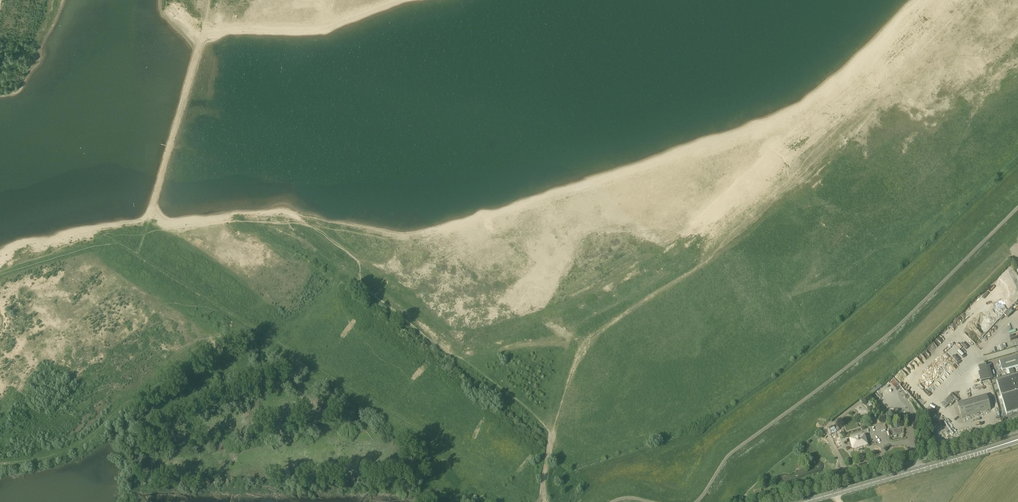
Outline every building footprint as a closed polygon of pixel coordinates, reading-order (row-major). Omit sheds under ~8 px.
[(999,362),(1002,371),(1017,366),(1017,356),(999,362)] [(990,379),(985,364),(977,366),(979,372),(977,372),(980,382),(990,379)] [(996,381),(1001,396),(1017,391),(1017,374),(996,381)] [(863,402),(882,386),(880,384),(862,399),(861,400),(863,402)] [(1001,396),(1001,398),(1007,415),(1017,411),(1017,391),(1001,396)] [(944,402),(941,405),(945,409),(948,406),(949,405),(951,406),(955,401),(957,403),(959,401),(951,394),(944,402)] [(986,395),(957,403),(961,418),(991,410),(986,395)] [(863,403),(870,412),(868,414),(869,417),(872,417),(873,417),(872,411),(874,409),(866,400),(866,399),(863,402),(862,402),(862,403),(863,403)] [(864,436),(850,440),(853,450),(867,445),(864,436)]
